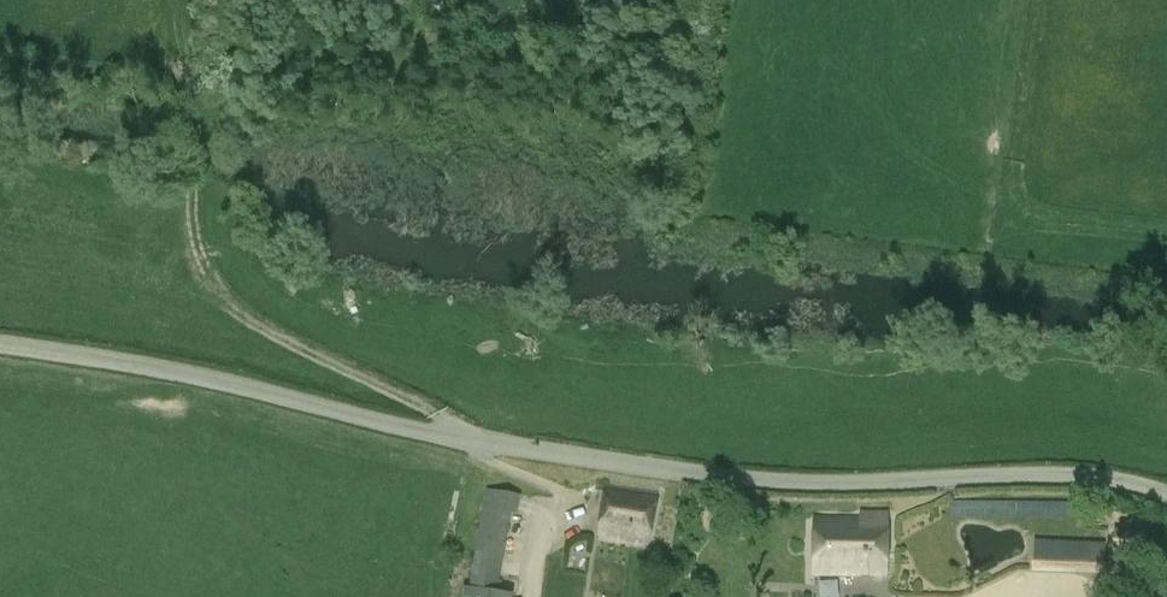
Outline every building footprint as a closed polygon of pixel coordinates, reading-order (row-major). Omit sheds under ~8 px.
[(647,545),(654,504),(656,495),(607,487),(599,537),(647,545)] [(521,497),(486,491),(470,587),(463,586),(461,596),(513,596),(513,594),(498,592),(511,514),(518,515),(521,497)] [(885,577),(886,516),(862,515),(862,520),(816,519),(814,574),(885,577)] [(1032,567),(1092,571),(1094,542),(1034,537),(1032,567)]
